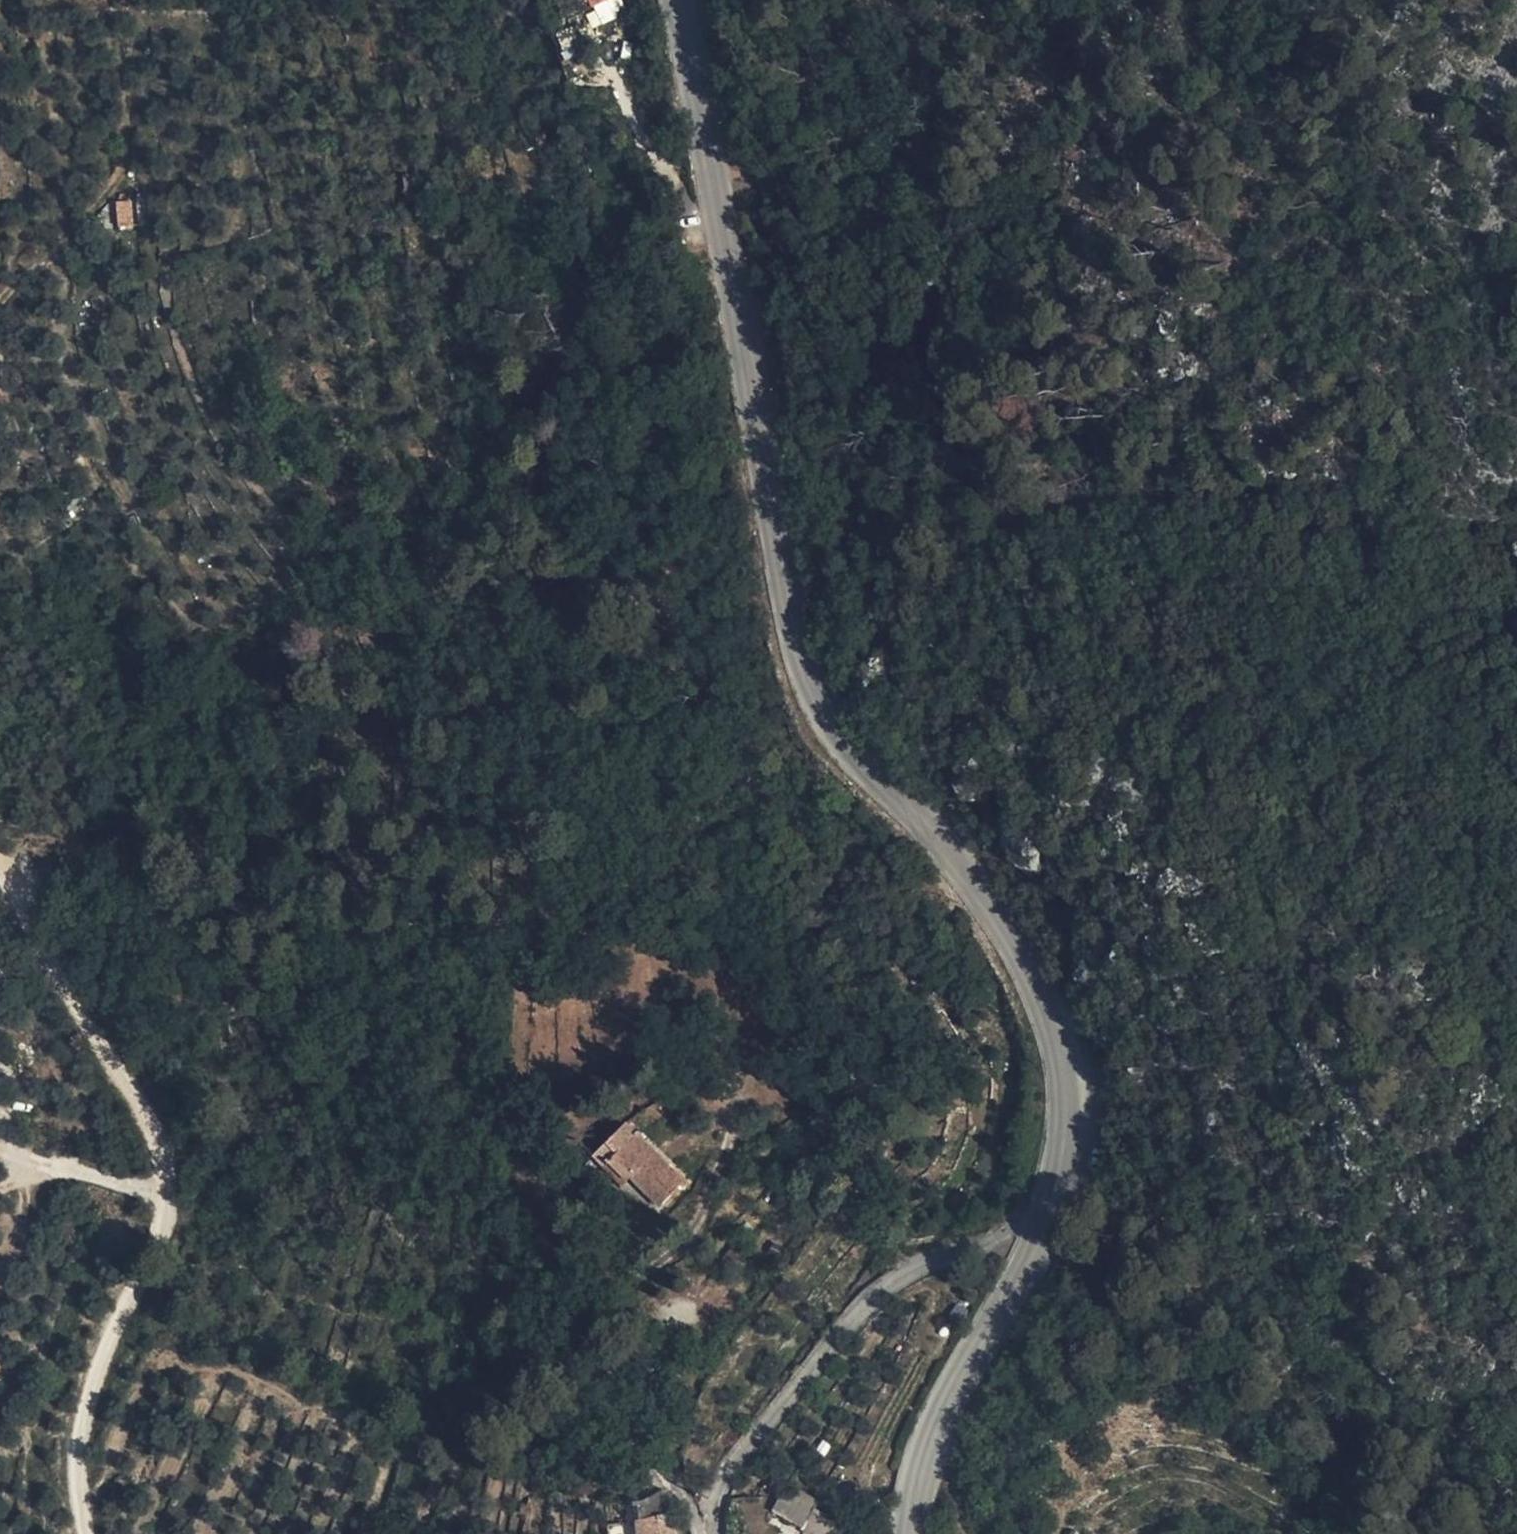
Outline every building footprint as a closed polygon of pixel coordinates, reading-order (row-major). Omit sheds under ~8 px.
[(145,199),(131,201),(134,223),(147,222),(145,199)] [(131,200),(115,202),(117,227),(133,225),(131,200)] [(643,1160),(660,1177),(687,1202),(710,1177),(650,1123),(638,1136),(650,1150),(643,1160)] [(625,1151),(638,1165),(643,1160),(650,1150),(638,1136),(625,1151)] [(680,1509),(673,1491),(645,1507),(650,1520),(680,1509)] [(853,1524),(829,1507),(830,1501),(815,1493),(798,1520),(824,1533),(867,1533),(853,1524)] [(680,1509),(650,1520),(655,1533),(686,1533),(689,1533),(680,1509)]
